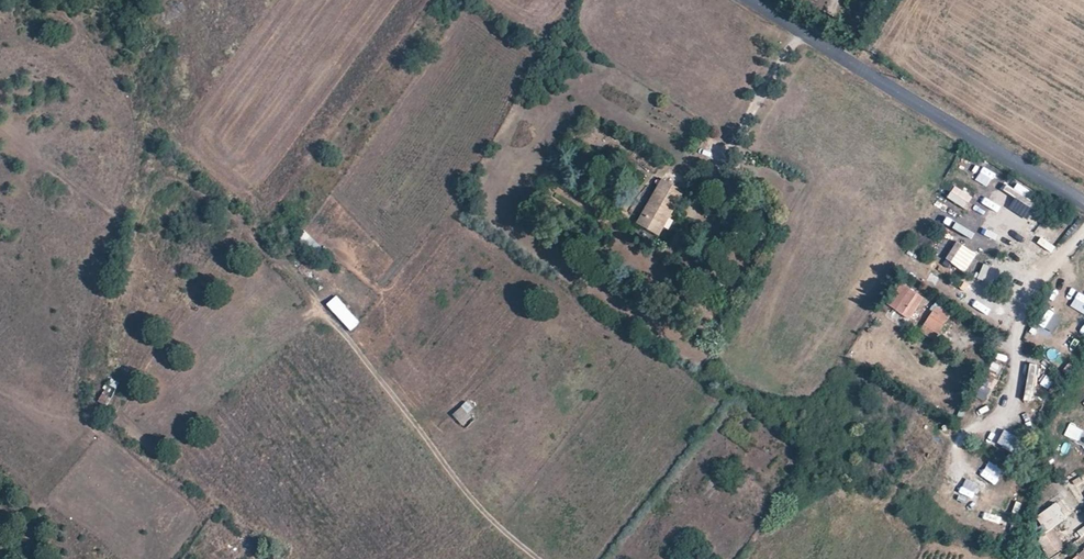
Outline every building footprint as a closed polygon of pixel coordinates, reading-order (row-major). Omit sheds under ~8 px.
[(638,219),(659,232),(683,190),(663,177),(638,219)] [(998,183),(992,188),(1017,214),(1023,209),(998,183)] [(998,222),(993,229),(1016,246),(1021,239),(998,222)] [(1025,244),(1021,249),(1030,257),(1034,251),(1025,244)] [(1007,259),(1001,273),(1016,280),(1022,266),(1007,259)] [(1022,296),(1028,282),(1021,280),(1015,294),(1022,296)] [(890,308),(913,319),(925,295),(901,284),(890,308)] [(1050,300),(1063,307),(1070,294),(1057,287),(1050,300)] [(327,304),(352,331),(362,322),(336,295),(327,304)] [(942,324),(947,316),(930,305),(927,310),(930,311),(927,315),(942,324)] [(1039,322),(1053,330),(1061,314),(1047,306),(1039,322)] [(1064,335),(1077,345),(1083,337),(1083,326),(1076,320),(1064,335)] [(1049,390),(1056,380),(1046,374),(1039,384),(1049,390)] [(988,401),(992,387),(981,384),(977,399),(988,401)] [(452,414),(461,424),(476,410),(467,401),(452,414)] [(978,476),(991,480),(996,464),(982,460),(978,476)] [(943,464),(937,480),(943,482),(949,466),(943,464)] [(941,493),(940,498),(954,502),(955,496),(941,493)] [(965,511),(978,517),(985,503),(971,497),(965,511)] [(1010,499),(1006,509),(1013,512),(1017,502),(1010,499)] [(1049,527),(1047,523),(1057,517),(1050,508),(1036,518),(1045,531),(1049,527)] [(1037,537),(1048,557),(1065,548),(1055,528),(1037,537)]
